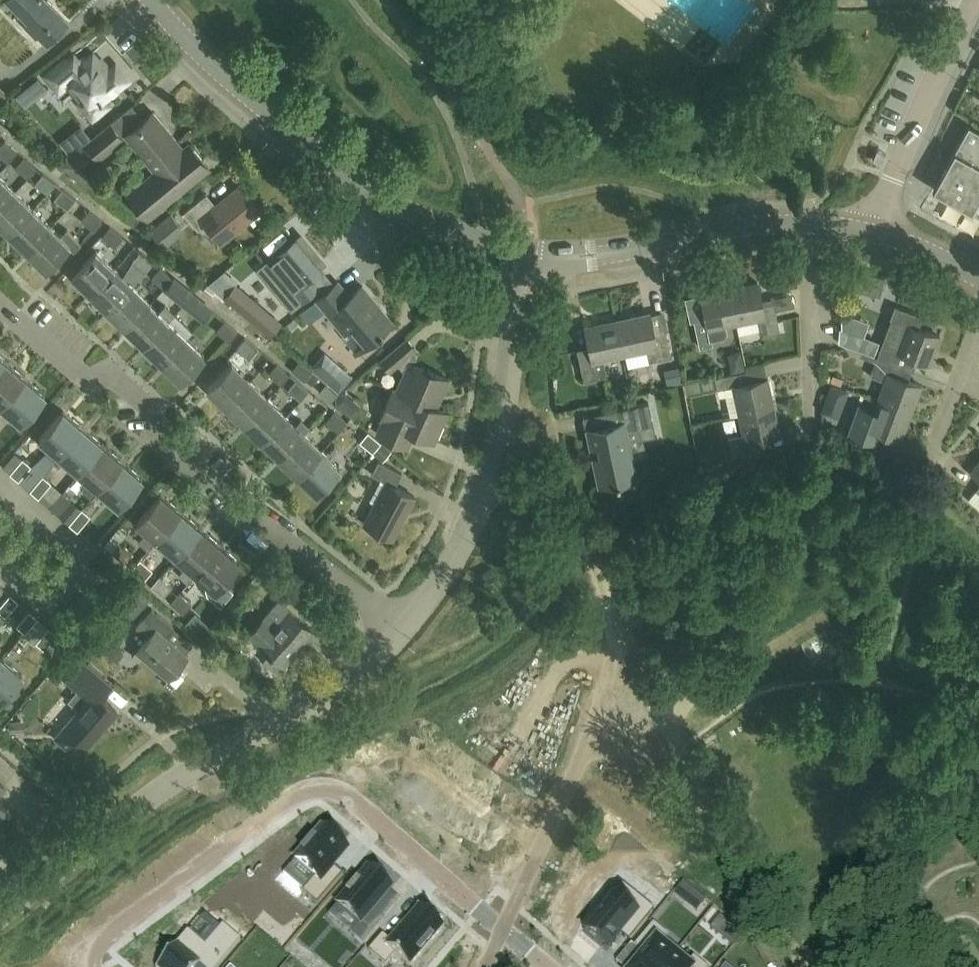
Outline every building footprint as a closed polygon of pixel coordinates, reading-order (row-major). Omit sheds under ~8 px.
[(68,20),(48,0),(11,0),(30,19),(27,22),(37,33),(39,31),(48,40),(68,20)] [(102,97),(127,76),(115,62),(109,67),(93,48),(81,59),(74,51),(48,73),(59,87),(71,76),(88,96),(82,100),(94,114),(107,103),(102,97)] [(127,191),(138,203),(147,214),(148,215),(210,164),(189,139),(183,144),(154,109),(126,132),(155,168),(127,191)] [(110,121),(85,142),(97,157),(99,159),(124,138),(110,121)] [(968,126),(932,190),(978,217),(978,132),(968,126)] [(16,151),(17,150),(4,140),(0,144),(0,153),(9,160),(16,151)] [(97,157),(85,142),(57,163),(137,227),(147,214),(138,203),(136,205),(87,165),(97,157)] [(873,160),(882,164),(886,154),(877,150),(873,160)] [(28,176),(35,167),(37,166),(24,156),(16,166),(28,176)] [(48,192),(55,183),(56,182),(43,171),(35,181),(48,192)] [(15,189),(0,174),(0,204),(15,189)] [(263,213),(264,212),(240,183),(210,207),(202,197),(185,211),(199,227),(206,221),(222,240),(260,209),(263,213)] [(68,207),(75,198),(76,197),(63,187),(55,197),(68,207)] [(33,206),(15,189),(0,204),(0,222),(9,231),(33,206)] [(9,231),(27,248),(51,224),(33,206),(9,231)] [(102,218),(89,208),(81,218),(94,228),(102,218)] [(184,226),(172,212),(152,229),(164,243),(184,226)] [(67,227),(60,233),(51,224),(27,248),(45,266),(69,243),(74,248),(81,241),(67,227)] [(110,225),(102,235),(115,245),(123,235),(110,225)] [(302,279),(324,261),(301,233),(261,265),(262,267),(269,261),(285,280),(279,285),(294,303),(311,289),(302,279)] [(90,291),(114,266),(95,249),(71,273),(90,291)] [(153,260),(141,250),(132,260),(145,270),(153,260)] [(90,291),(108,309),(132,284),(114,266),(90,291)] [(164,286),(172,277),(173,276),(160,266),(152,276),(164,286)] [(843,268),(839,285),(880,294),(883,277),(843,268)] [(164,289),(183,305),(194,292),(175,276),(164,289)] [(344,329),(351,324),(365,341),(354,350),(355,351),(379,331),(380,332),(383,330),(382,329),(393,320),(362,283),(351,293),(339,278),(317,296),(326,307),(344,329)] [(730,289),(737,325),(757,320),(760,335),(768,333),(779,331),(773,304),(762,306),(757,283),(730,289)] [(126,326),(150,301),(132,284),(108,309),(126,326)] [(235,285),(225,298),(270,336),(280,324),(235,285)] [(727,334),(725,327),(737,325),(730,289),(701,295),(706,318),(695,321),(701,348),(712,345),(711,340),(724,338),(727,334)] [(202,321),(213,308),(194,292),(183,305),(202,321)] [(315,316),(326,307),(317,296),(306,305),(315,316)] [(126,326),(144,343),(168,319),(150,301),(126,326)] [(779,308),(782,322),(800,317),(797,304),(779,308)] [(890,319),(883,339),(897,344),(894,352),(881,346),(877,358),(903,368),(910,371),(915,359),(929,365),(939,337),(916,329),(921,318),(894,308),(890,319)] [(26,309),(20,317),(35,327),(41,319),(26,309)] [(618,321),(625,355),(647,350),(649,360),(659,357),(660,359),(672,356),(666,331),(654,334),(649,313),(618,321)] [(144,343),(161,361),(185,336),(168,319),(144,343)] [(237,330),(224,319),(216,329),(229,340),(237,330)] [(578,350),(584,376),(585,382),(608,377),(604,360),(625,355),(618,321),(585,328),(589,348),(578,350)] [(180,379),(204,354),(185,336),(161,361),(180,379)] [(245,336),(237,346),(249,357),(258,347),(245,336)] [(319,362),(332,357),(324,336),(311,341),(319,362)] [(405,369),(397,388),(436,405),(448,377),(414,362),(417,354),(412,349),(415,347),(407,336),(382,358),(390,368),(398,361),(405,369)] [(883,382),(876,400),(911,413),(921,387),(906,381),(910,371),(903,368),(877,358),(870,376),(883,382)] [(1,404),(25,376),(6,359),(0,366),(0,403),(1,404)] [(207,386),(225,404),(249,380),(231,362),(207,386)] [(281,383),(289,374),(289,373),(277,363),(268,373),(281,383)] [(681,381),(679,369),(669,370),(671,382),(681,381)] [(739,414),(775,406),(769,378),(745,383),(743,371),(715,377),(718,389),(733,386),(739,414)] [(25,376),(1,404),(21,421),(45,393),(25,376)] [(308,389),(296,379),(287,389),(300,399),(308,389)] [(225,404),(243,422),(267,397),(249,380),(225,404)] [(376,431),(397,440),(406,444),(413,430),(434,439),(447,410),(436,405),(397,388),(394,386),(380,416),(383,417),(376,431)] [(243,422),(261,439),(285,415),(267,397),(243,422)] [(911,413),(876,400),(869,420),(855,415),(852,423),(848,434),(874,444),(879,433),(901,441),(911,413)] [(608,425),(595,428),(589,429),(601,484),(635,477),(625,430),(654,423),(649,402),(602,412),(603,413),(605,413),(608,425)] [(729,436),(731,445),(733,457),(760,451),(758,439),(781,434),(775,406),(739,414),(743,433),(729,436)] [(39,437),(59,454),(84,426),(63,409),(39,437)] [(338,431),(347,421),(334,411),(326,421),(338,431)] [(279,457),(303,432),(285,415),(261,439),(279,457)] [(59,454),(79,471),(103,443),(84,426),(59,454)] [(373,452),(381,441),(367,431),(359,441),(373,452)] [(279,457),(297,474),(321,450),(303,432),(279,457)] [(392,451),(381,442),(373,452),(383,461),(392,451)] [(98,487),(123,459),(103,443),(79,471),(88,479),(84,484),(84,488),(92,495),(98,487)] [(339,468),(321,450),(297,474),(315,492),(339,468)] [(18,480),(31,465),(22,458),(9,472),(18,480)] [(123,459),(98,487),(118,505),(143,476),(123,459)] [(393,536),(415,494),(395,484),(402,472),(379,460),(373,472),(387,480),(365,522),(393,536)] [(971,473),(978,480),(978,463),(971,473)] [(38,497),(51,482),(42,475),(29,490),(38,497)] [(969,501),(978,510),(978,488),(969,501)] [(57,514),(70,499),(62,492),(49,507),(57,514)] [(149,548),(157,539),(156,538),(181,510),(161,493),(137,521),(148,531),(140,540),(149,548)] [(77,531),(90,516),(81,508),(68,524),(77,531)] [(156,538),(157,539),(176,555),(200,526),(181,510),(156,538)] [(188,581),(196,572),(220,544),(200,526),(176,555),(186,564),(180,570),(181,575),(188,581)] [(110,552),(123,563),(132,552),(120,541),(110,552)] [(234,588),(223,580),(240,561),(220,544),(196,572),(206,581),(204,583),(207,592),(221,604),(234,588)] [(139,559),(131,569),(143,580),(152,570),(139,559)] [(172,586),(159,575),(150,586),(163,597),(172,586)] [(149,599),(133,585),(124,595),(140,609),(149,599)] [(170,602),(183,613),(191,603),(178,592),(170,602)] [(5,616),(18,601),(9,594),(0,604),(0,612),(5,616)] [(249,634),(259,643),(284,664),(313,629),(288,609),(278,600),(249,634)] [(169,678),(189,655),(167,636),(174,627),(152,608),(136,626),(148,636),(136,650),(169,678)] [(37,618),(28,610),(15,625),(24,633),(37,618)] [(209,627),(194,613),(186,622),(201,636),(209,627)] [(37,618),(24,633),(22,635),(34,644),(35,642),(48,627),(37,618)] [(57,635),(48,627),(35,642),(44,650),(57,635)] [(57,681),(66,670),(81,653),(71,645),(48,673),(57,681)] [(0,661),(0,700),(22,675),(2,658),(0,661)] [(77,690),(68,699),(79,708),(65,724),(57,734),(57,737),(64,744),(68,744),(76,734),(89,744),(118,711),(101,696),(112,684),(81,658),(64,678),(77,690)] [(325,827),(298,859),(318,876),(305,892),(320,905),(346,874),(335,865),(349,848),(325,827)] [(368,869),(337,906),(359,925),(350,935),(363,946),(385,920),(373,910),(391,889),(368,869)] [(653,912),(640,901),(640,900),(620,884),(610,896),(598,911),(601,913),(584,934),(607,953),(621,935),(629,942),(653,912)] [(368,952),(385,966),(395,956),(408,966),(410,966),(443,929),(443,930),(444,929),(419,907),(418,908),(418,909),(390,942),(382,936),(368,952)] [(677,952),(665,942),(668,937),(653,925),(634,948),(643,955),(634,966),(665,966),(677,952)] [(158,966),(199,966),(200,966),(219,966),(240,942),(223,927),(205,948),(187,933),(174,949),(170,945),(162,955),(165,958),(158,966)] [(665,966),(705,966),(694,958),(690,962),(677,952),(665,966)]
